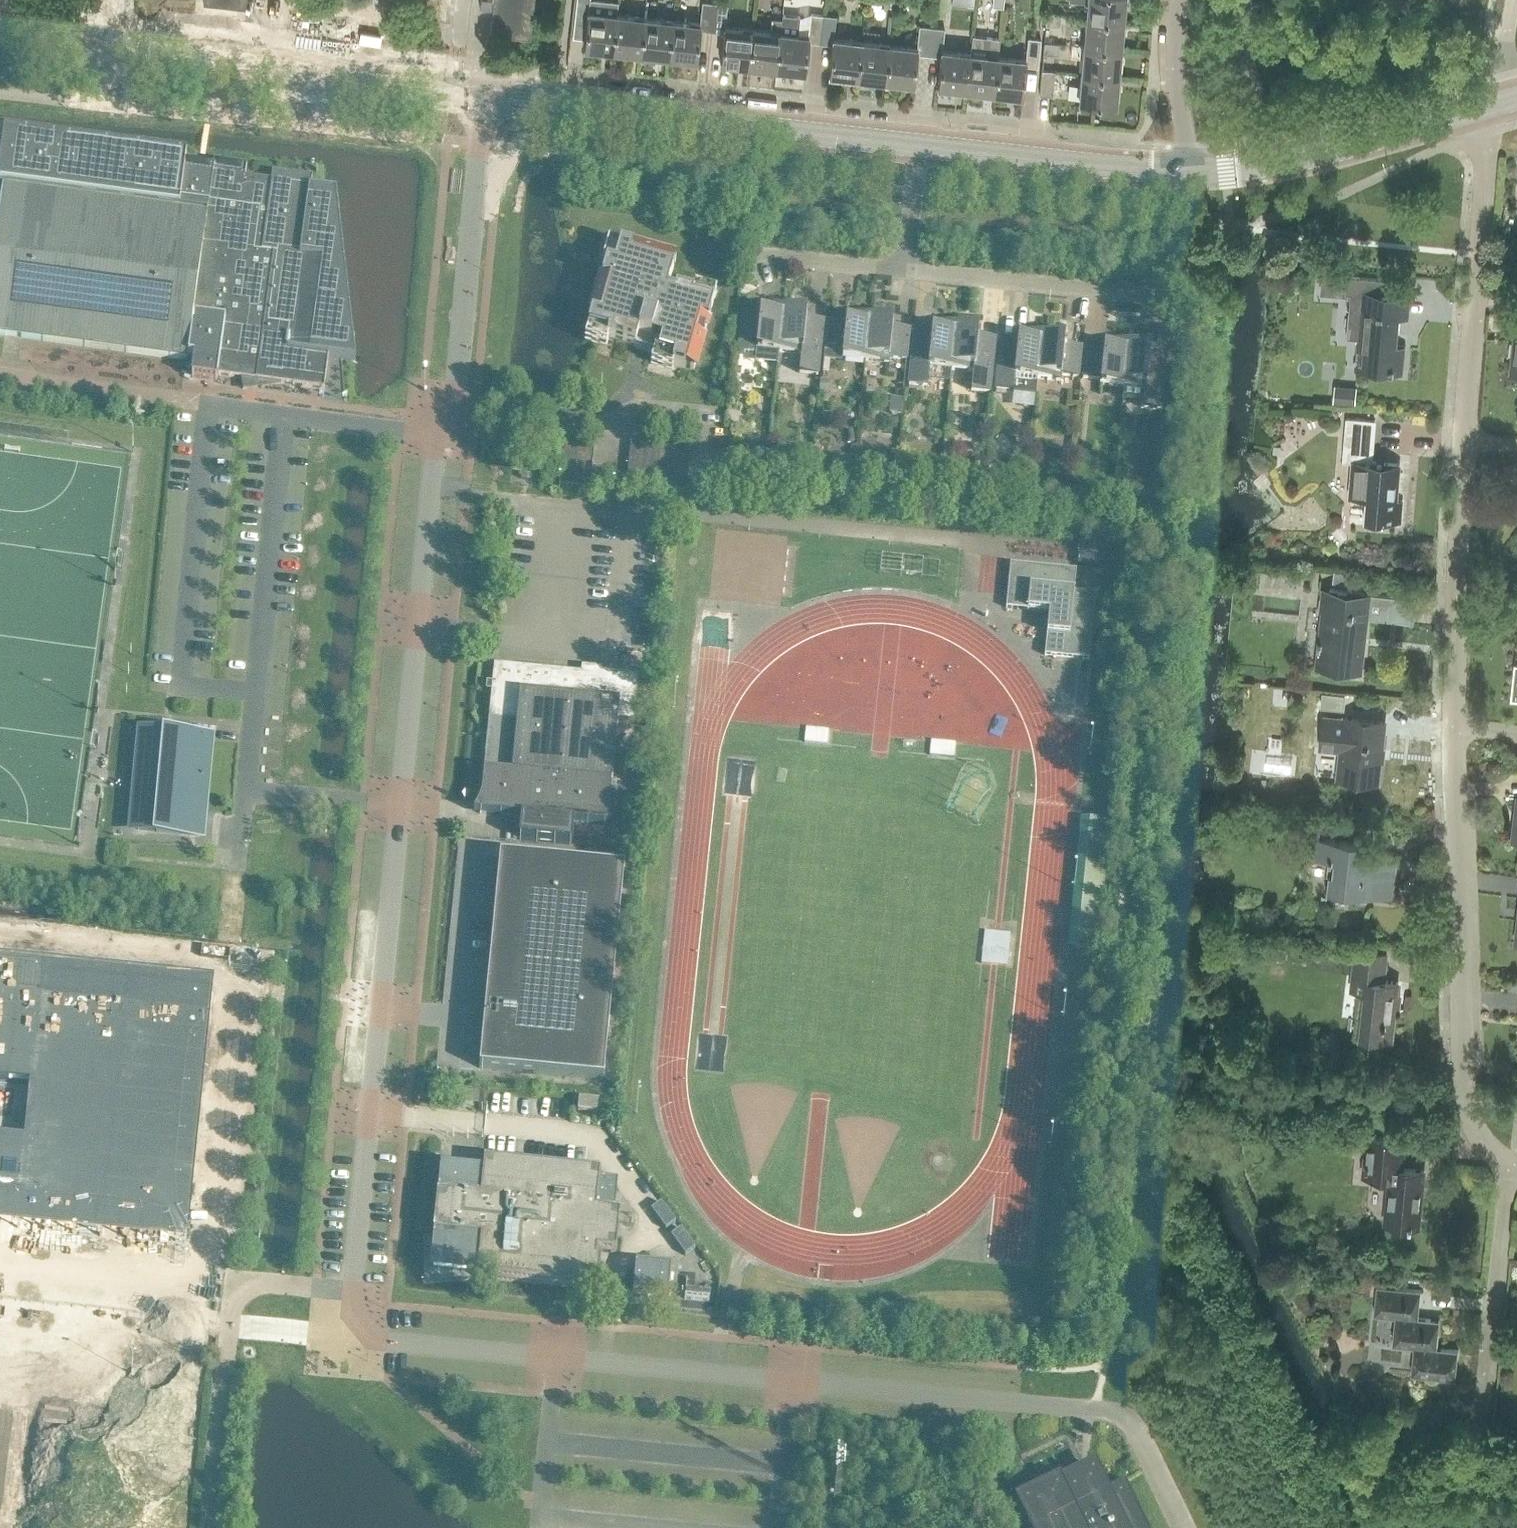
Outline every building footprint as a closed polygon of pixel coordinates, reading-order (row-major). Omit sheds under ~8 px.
[(491,34),(531,38),(535,0),(494,0),(491,34)] [(617,14),(618,4),(590,1),(591,0),(578,0),(576,16),(588,17),(585,48),(613,51),(617,14)] [(965,0),(953,0),(952,7),(964,9),(965,0)] [(1071,0),(1089,2),(1088,18),(1124,21),(1126,0),(1071,0)] [(700,30),(712,31),(716,3),(703,1),(701,23),(673,20),(669,57),(697,60),(700,30)] [(749,66),(753,29),(726,26),(728,4),(716,3),(712,31),(725,32),(721,63),(749,66)] [(809,42),(821,43),(824,15),(812,13),(809,35),(799,34),(801,16),(783,14),(783,19),(781,32),(777,69),(805,72),(809,42)] [(641,54),(645,17),(617,14),(613,51),(641,54)] [(1061,26),(1062,15),(1047,14),(1046,25),(1061,26)] [(858,78),(862,41),(834,38),(837,16),(824,15),(821,43),(833,44),(830,75),(858,78)] [(669,57),(673,20),(645,17),(641,54),(669,57)] [(781,32),(783,19),(772,18),(771,31),(753,29),(749,66),(777,69),(781,32)] [(1122,49),(1124,21),(1088,18),(1085,46),(1122,49)] [(917,54),(930,55),(933,26),(920,25),(918,47),(890,44),(886,81),(914,84),(917,54)] [(967,90),(971,53),(943,50),(946,28),(933,26),(930,55),(942,56),(938,87),(967,90)] [(998,56),(1000,39),(973,36),(971,53),(967,90),(994,93),(998,56)] [(1027,59),(998,56),(994,93),(1023,96),(1026,65),(1038,67),(1042,39),(1029,37),(1027,59)] [(886,81),(890,44),(862,41),(858,78),(886,81)] [(1059,54),(1060,43),(1044,42),(1044,53),(1059,54)] [(1119,77),(1122,49),(1085,46),(1083,73),(1119,77)] [(1053,95),(1055,71),(1042,69),(1040,94),(1053,95)] [(1117,105),(1119,77),(1083,73),(1080,102),(1117,105)] [(311,191),(312,182),(272,176),(271,184),(245,180),(247,168),(214,164),(213,168),(186,164),(187,156),(4,131),(0,162),(0,184),(207,212),(186,362),(187,362),(188,358),(194,359),(191,379),(216,382),(217,378),(324,393),(328,359),(356,363),(336,194),(311,191)] [(0,184),(0,337),(186,362),(207,212),(0,184)] [(694,374),(713,307),(693,301),(694,297),(676,292),(675,296),(667,293),(676,263),(620,247),(615,268),(606,265),(588,331),(608,337),(607,341),(674,360),(672,368),(694,374)] [(1369,372),(1388,373),(1388,374),(1402,375),(1405,348),(1397,348),(1400,314),(1399,314),(1400,296),(1402,280),(1348,276),(1348,273),(1323,271),(1322,291),(1351,293),(1348,337),(1359,338),(1357,369),(1369,370),(1369,372)] [(1508,287),(1507,299),(1516,300),(1516,288),(1508,287)] [(775,354),(780,310),(761,308),(761,310),(760,316),(752,316),(742,315),(739,351),(741,351),(742,354),(745,355),(752,356),(755,355),(756,353),(775,354)] [(824,323),(806,321),(807,312),(780,310),(775,354),(779,355),(801,357),(799,376),(818,378),(824,323)] [(865,364),(870,319),(847,316),(846,325),(828,324),(825,354),(843,356),(842,361),(865,364)] [(909,332),(892,330),(893,321),(870,319),(865,364),(888,366),(889,361),(906,363),(909,332)] [(951,373),(956,328),(933,325),(932,334),(914,332),(909,387),(927,389),(929,370),(951,373)] [(995,341),(978,339),(979,330),(956,328),(951,373),(973,375),(971,393),(990,395),(995,341)] [(1037,382),(1042,337),(1019,334),(1018,343),(1000,341),(995,392),(1013,394),(1013,397),(1035,399),(1037,382)] [(1081,350),(1064,348),(1065,339),(1042,337),(1037,382),(1060,384),(1061,379),(1078,380),(1081,350)] [(1123,391),(1128,345),(1105,343),(1104,352),(1086,350),(1083,381),(1100,383),(1100,389),(1123,391)] [(1168,359),(1150,357),(1151,348),(1128,345),(1123,391),(1145,393),(1143,412),(1162,414),(1168,359)] [(829,383),(820,383),(819,396),(828,397),(829,383)] [(1334,399),(1355,401),(1357,386),(1335,384),(1334,399)] [(903,402),(893,401),(891,417),(901,418),(903,402)] [(1400,522),(1402,500),(1398,500),(1401,464),(1373,462),(1376,421),(1348,418),(1345,460),(1355,461),(1352,497),(1371,499),(1369,520),(1400,522)] [(594,448),(568,446),(564,445),(563,460),(593,463),(594,448)] [(659,463),(660,449),(631,446),(629,460),(659,463)] [(689,466),(690,452),(660,449),(659,463),(689,466)] [(591,477),(593,463),(563,460),(561,474),(591,477)] [(657,477),(659,463),(629,460),(628,474),(657,477)] [(687,480),(689,466),(659,463),(657,477),(687,480)] [(1151,519),(1152,502),(1139,502),(1138,518),(1151,519)] [(1077,554),(1099,558),(1100,558),(1102,546),(1079,542),(1078,544),(1077,554)] [(1076,573),(1010,566),(1006,611),(1049,615),(1045,658),(1089,662),(1095,596),(1074,594),(1076,573)] [(1350,570),(1333,568),(1332,580),(1349,581),(1350,570)] [(1393,620),(1396,596),(1322,587),(1320,610),(1324,610),(1318,665),(1362,669),(1364,645),(1360,645),(1364,617),(1393,620)] [(607,828),(618,723),(634,725),(639,677),(601,674),(600,680),(596,679),(596,677),(590,676),(494,667),(480,816),(521,820),(519,842),(572,847),(574,825),(607,828)] [(1345,710),(1347,694),(1323,691),(1321,707),(1345,710)] [(1379,781),(1386,721),(1346,717),(1346,718),(1326,716),(1322,747),(1342,749),(1339,777),(1379,781)] [(202,814),(209,742),(209,741),(166,737),(147,736),(138,832),(156,834),(156,835),(181,837),(181,836),(199,838),(201,814),(202,814)] [(1385,897),(1389,862),(1359,859),(1361,842),(1313,836),(1311,857),(1333,859),(1329,891),(1385,897)] [(500,858),(479,1071),(604,1082),(624,869),(500,858)] [(989,959),(1012,959),(1012,928),(989,928),(989,959)] [(1371,964),(1373,952),(1357,951),(1353,990),(1367,992),(1362,1036),(1392,1040),(1399,981),(1383,980),(1384,966),(1371,964)] [(15,1221),(17,1206),(187,1224),(211,990),(0,969),(0,1220),(15,1221)] [(597,1115),(598,1103),(579,1102),(578,1113),(597,1115)] [(1365,1166),(1364,1175),(1390,1177),(1386,1223),(1420,1226),(1422,1199),(1418,1199),(1419,1190),(1422,1190),(1423,1170),(1404,1168),(1407,1139),(1368,1136),(1365,1166)] [(474,1176),(465,1175),(464,1170),(456,1171),(456,1174),(447,1173),(447,1174),(445,1173),(444,1176),(443,1176),(442,1190),(443,1190),(442,1197),(437,1196),(433,1237),(438,1237),(437,1244),(436,1244),(434,1268),(435,1268),(434,1270),(437,1271),(437,1272),(469,1275),(469,1274),(477,1275),(477,1280),(598,1293),(601,1262),(596,1262),(597,1254),(616,1256),(620,1216),(610,1215),(611,1208),(612,1208),(613,1193),(612,1193),(613,1191),(610,1191),(610,1190),(601,1189),(601,1190),(599,1190),(600,1175),(484,1163),(482,1177),(474,1177),(474,1176)] [(662,1205),(651,1213),(667,1234),(678,1225),(662,1205)] [(681,1230),(670,1238),(685,1259),(696,1250),(681,1230)] [(636,1266),(633,1296),(668,1300),(671,1269),(636,1266)] [(1456,1379),(1459,1350),(1438,1348),(1441,1320),(1419,1318),(1422,1290),(1378,1285),(1375,1314),(1396,1316),(1393,1344),(1415,1346),(1412,1374),(1456,1379)] [(1125,1483),(1104,1493),(1093,1469),(1088,1472),(1089,1469),(1080,1469),(1079,1476),(1063,1484),(1060,1478),(1014,1501),(1028,1527),(1147,1527),(1125,1483)]
